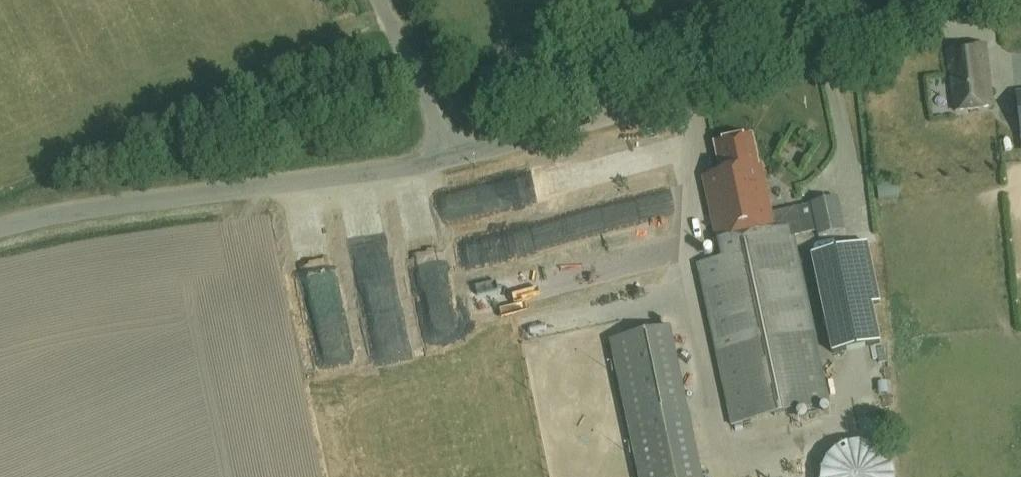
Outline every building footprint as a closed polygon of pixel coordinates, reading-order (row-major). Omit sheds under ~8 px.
[(992,106),(984,47),(948,51),(955,111),(992,106)] [(758,167),(751,136),(716,143),(723,174),(703,178),(717,243),(720,243),(724,260),(698,265),(732,425),(831,404),(795,238),(819,233),(820,238),(846,233),(839,199),(813,205),(813,206),(772,215),(762,166),(758,167)] [(472,269),(608,241),(603,214),(467,242),(472,269)] [(364,316),(393,314),(388,223),(359,224),(364,316)] [(447,235),(420,238),(432,340),(458,337),(447,235)] [(833,354),(881,343),(873,306),(881,304),(868,244),(811,256),(833,354)] [(481,316),(536,307),(532,285),(477,294),(481,316)] [(670,329),(611,342),(639,476),(702,476),(670,329)] [(324,339),(328,367),(350,363),(346,335),(324,339)] [(894,473),(893,471),(892,467),(891,465),(889,461),(886,458),(884,455),(881,452),(878,450),(874,448),(871,446),(868,445),(864,444),(861,444),(857,443),(853,443),(849,444),(846,445),(842,446),(839,448),(835,450),(832,452),(829,455),(827,458),(824,461),(823,465),(821,467),(820,471),(820,473),(819,476),(894,476),(894,473)]
